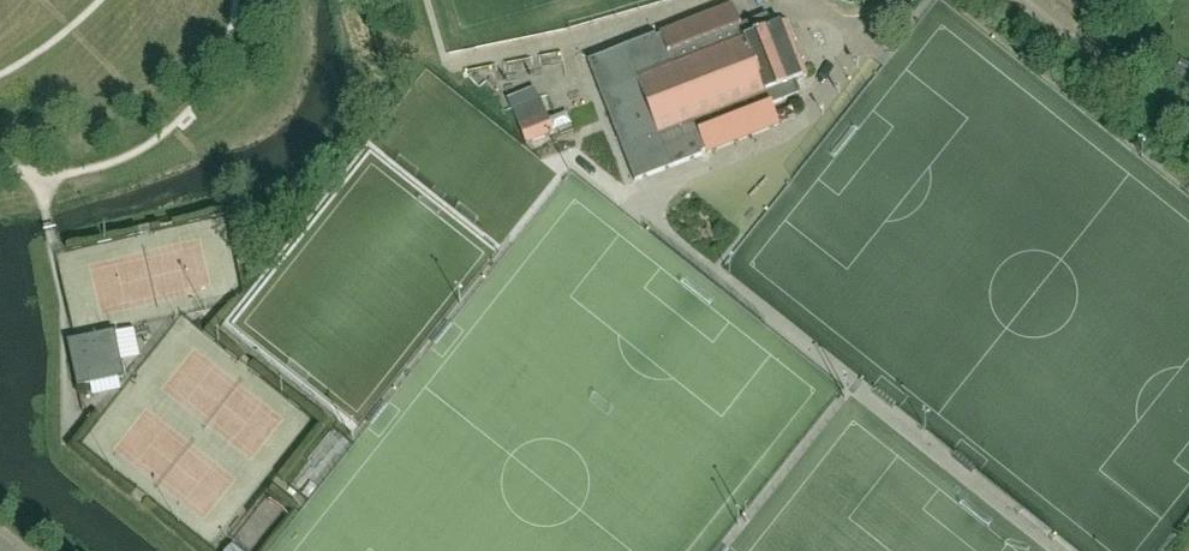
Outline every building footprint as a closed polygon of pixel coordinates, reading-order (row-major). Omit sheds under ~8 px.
[(799,95),(794,82),(807,77),(785,22),(772,27),(767,15),(740,25),(732,5),(660,34),(661,36),(656,38),(655,35),(588,62),(635,181),(702,155),(701,153),(706,151),(707,154),(779,125),(771,106),(799,95)] [(554,133),(547,115),(543,103),(514,114),(526,144),(528,143),(554,133)] [(791,108),(777,113),(781,125),(796,120),(791,108)] [(124,378),(114,332),(79,339),(68,342),(78,388),(89,385),(124,378)] [(288,522),(266,505),(230,550),(265,550),(288,522)]
